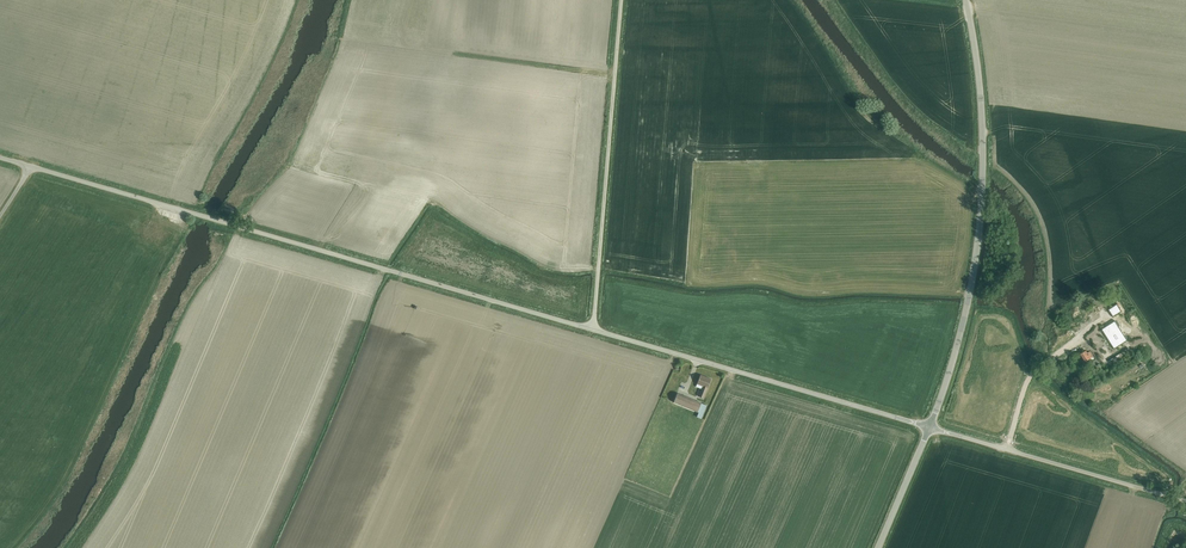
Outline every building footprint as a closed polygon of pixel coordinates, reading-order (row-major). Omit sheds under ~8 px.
[(1108,310),(1113,317),(1122,312),(1117,304),(1108,310)] [(1124,335),(1119,327),(1115,320),(1101,329),(1114,349),(1128,341),(1124,335)] [(1080,354),(1084,362),(1093,357),(1090,351),(1087,353),(1086,351),(1080,354)] [(711,379),(701,375),(696,387),(703,389),(700,396),(703,398),(711,379)] [(696,417),(701,419),(706,405),(677,393),(673,402),(698,412),(696,417)]
